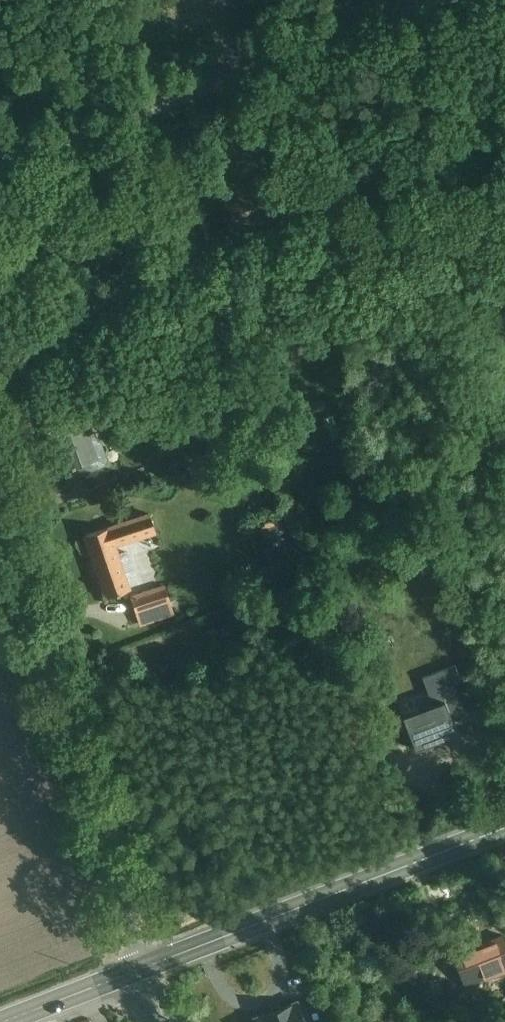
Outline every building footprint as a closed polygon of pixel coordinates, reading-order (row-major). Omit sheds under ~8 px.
[(504,140),(504,113),(493,117),(502,141),(504,140)] [(239,232),(294,216),(284,183),(230,199),(239,232)] [(64,471),(106,456),(80,384),(37,400),(64,471)] [(162,550),(151,516),(88,537),(109,600),(142,589),(132,560),(162,550)] [(163,587),(130,597),(138,624),(171,614),(163,587)] [(423,757),(472,739),(458,700),(408,718),(423,757)] [(504,971),(504,936),(503,930),(453,948),(466,984),(504,971)] [(298,1000),(255,1017),(257,1021),(308,1021),(298,1000)]
